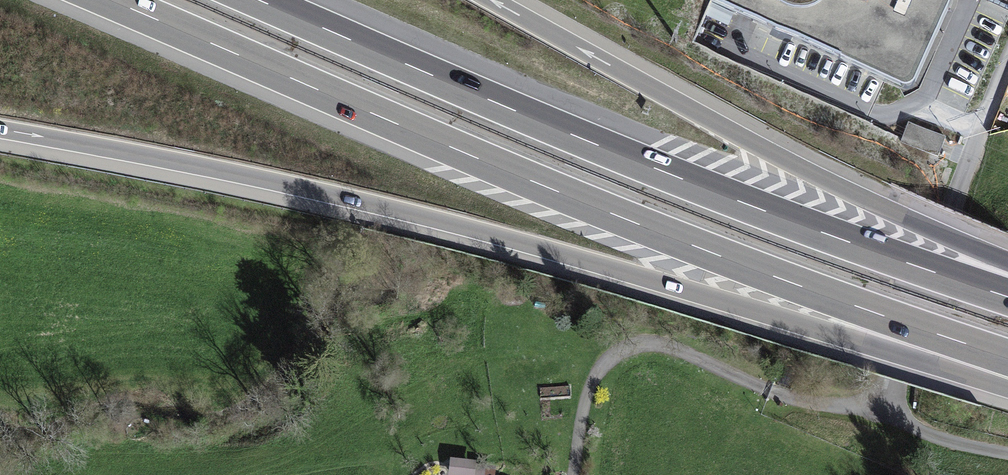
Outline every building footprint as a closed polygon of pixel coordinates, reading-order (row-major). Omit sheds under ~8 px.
[(904,99),(911,98),(916,93),(950,15),(951,4),(947,0),(692,0),(904,99)] [(911,118),(902,141),(937,155),(946,132),(911,118)] [(998,132),(1007,144),(1007,122),(998,132)]
